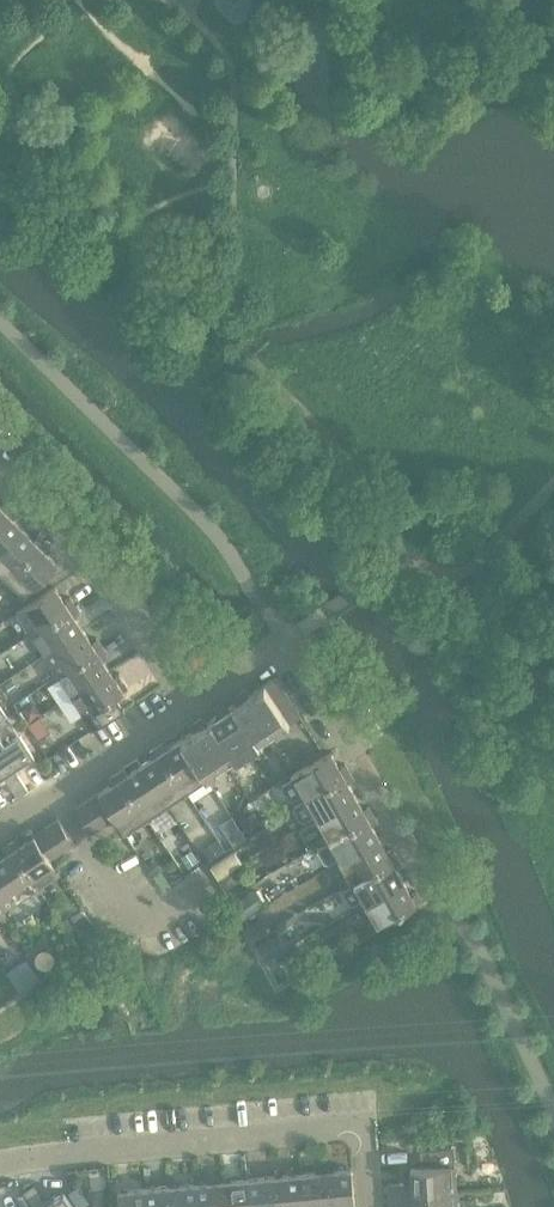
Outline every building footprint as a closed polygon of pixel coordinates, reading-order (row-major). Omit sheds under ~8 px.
[(10,506),(4,499),(0,503),(0,516),(10,506)] [(0,516),(0,550),(23,527),(12,517),(17,512),(10,506),(0,516)] [(0,550),(0,570),(4,574),(1,577),(4,580),(45,540),(38,534),(34,538),(23,527),(0,550)] [(45,540),(4,580),(7,583),(10,580),(25,595),(58,563),(46,551),(51,546),(45,540)] [(25,632),(28,636),(75,604),(70,597),(65,600),(56,587),(17,612),(29,630),(25,632)] [(75,604),(28,636),(30,639),(34,637),(45,654),(83,628),(75,615),(80,612),(75,604)] [(83,628),(45,654),(56,671),(52,673),(54,677),(102,645),(97,638),(92,641),(83,628)] [(102,645),(54,677),(57,680),(60,678),(71,695),(110,669),(102,656),(107,653),(102,645)] [(110,669),(71,695),(84,714),(82,715),(92,730),(125,708),(117,695),(130,687),(120,672),(115,676),(110,669)] [(280,683),(276,677),(264,684),(269,691),(280,683)] [(284,690),(280,683),(269,691),(273,697),(284,690)] [(239,693),(243,699),(243,698),(269,737),(290,723),(286,717),(281,710),(277,704),(273,697),(269,691),(264,684),(251,693),(247,688),(239,693)] [(288,696),(284,690),(273,697),(277,704),(288,696)] [(293,703),(288,696),(277,704),(281,710),(293,703)] [(243,699),(223,712),(251,755),(264,747),(260,742),(269,737),(243,698),(243,699)] [(297,709),(293,703),(281,710),(286,717),(297,709)] [(10,774),(5,777),(11,787),(22,780),(16,770),(35,757),(0,704),(0,758),(10,774)] [(28,704),(20,709),(29,721),(41,713),(36,705),(28,704)] [(290,723),(301,716),(297,709),(286,717),(290,723)] [(223,712),(203,725),(202,725),(228,764),(236,758),(239,763),(251,755),(223,712)] [(195,730),(182,738),(207,777),(228,764),(202,725),(203,725),(200,719),(191,724),(195,730)] [(166,741),(158,746),(189,794),(193,792),(190,788),(207,777),(182,738),(169,747),(166,741)] [(154,757),(141,765),(166,804),(183,793),(186,796),(189,794),(158,746),(151,751),(154,757)] [(299,797),(300,799),(350,771),(346,763),(340,767),(332,752),(291,775),(293,778),(283,784),(282,788),(289,799),(293,801),(299,797)] [(0,758),(0,780),(5,777),(10,774),(0,758)] [(125,768),(117,773),(149,821),(152,819),(150,815),(166,804),(141,765),(128,774),(125,768)] [(350,771),(300,799),(301,801),(295,805),(294,809),(300,820),(305,822),(315,816),(316,818),(356,796),(348,782),(354,779),(350,771)] [(113,783),(99,793),(115,817),(125,831),(143,819),(145,823),(149,821),(117,773),(110,778),(113,783)] [(18,796),(28,789),(22,780),(11,787),(18,796)] [(99,793),(87,800),(103,824),(115,817),(99,793)] [(356,796),(316,818),(326,836),(322,838),(324,842),(374,814),(369,806),(364,809),(356,796)] [(103,824),(87,800),(75,808),(91,832),(103,824)] [(374,814),(324,842),(325,844),(319,847),(318,852),(325,863),(329,865),(339,859),(340,861),(380,838),(372,825),(378,821),(374,814)] [(59,819),(47,827),(63,851),(75,843),(59,819)] [(47,827),(35,835),(51,859),(63,851),(47,827)] [(17,838),(10,843),(42,891),(45,889),(43,885),(60,873),(51,859),(35,835),(21,844),(17,838)] [(380,838),(340,861),(350,878),(346,881),(348,884),(398,856),(393,848),(388,852),(380,838)] [(218,840),(203,849),(210,860),(224,850),(218,840)] [(0,858),(0,873),(19,901),(36,890),(38,894),(42,891),(10,843),(3,848),(6,854),(0,858)] [(192,850),(183,856),(189,866),(199,860),(192,850)] [(398,856),(348,884),(348,885),(344,888),(343,891),(351,904),(354,905),(362,900),(364,903),(404,881),(396,867),(402,864),(398,856)] [(235,867),(219,878),(225,886),(241,875),(235,867)] [(1,918),(4,916),(2,912),(19,901),(0,873),(0,917),(1,918)] [(404,881),(364,903),(374,921),(370,923),(372,928),(422,900),(417,891),(412,894),(404,881)] [(256,891),(236,905),(246,918),(266,904),(256,891)] [(261,920),(248,928),(255,940),(268,933),(261,920)] [(280,934),(259,946),(267,960),(288,948),(280,934)] [(278,956),(266,963),(274,976),(285,969),(278,956)] [(422,1167),(411,1167),(413,1194),(457,1192),(454,1147),(421,1149),(422,1167)] [(325,1171),(329,1206),(356,1206),(352,1169),(325,1171)] [(299,1174),(303,1206),(329,1206),(325,1171),(299,1174)] [(274,1176),(277,1206),(303,1206),(299,1174),(274,1176)] [(248,1178),(251,1206),(277,1206),(274,1176),(248,1178)] [(222,1181),(225,1206),(251,1206),(248,1178),(222,1181)] [(197,1183),(199,1206),(225,1206),(222,1181),(197,1183)] [(171,1186),(173,1206),(199,1206),(197,1183),(171,1186)] [(388,1184),(389,1195),(407,1194),(406,1183),(388,1184)] [(35,1184),(29,1187),(24,1191),(30,1200),(41,1193),(35,1184)] [(145,1188),(147,1206),(173,1206),(171,1186),(145,1188)] [(145,1188),(118,1191),(120,1206),(147,1206),(145,1188)] [(42,1206),(74,1206),(64,1192),(47,1203),(42,1206)] [(413,1194),(413,1206),(458,1206),(457,1192),(413,1194)] [(35,1206),(42,1206),(47,1203),(41,1193),(30,1200),(35,1206)] [(407,1194),(389,1195),(390,1206),(408,1206),(407,1194)]
